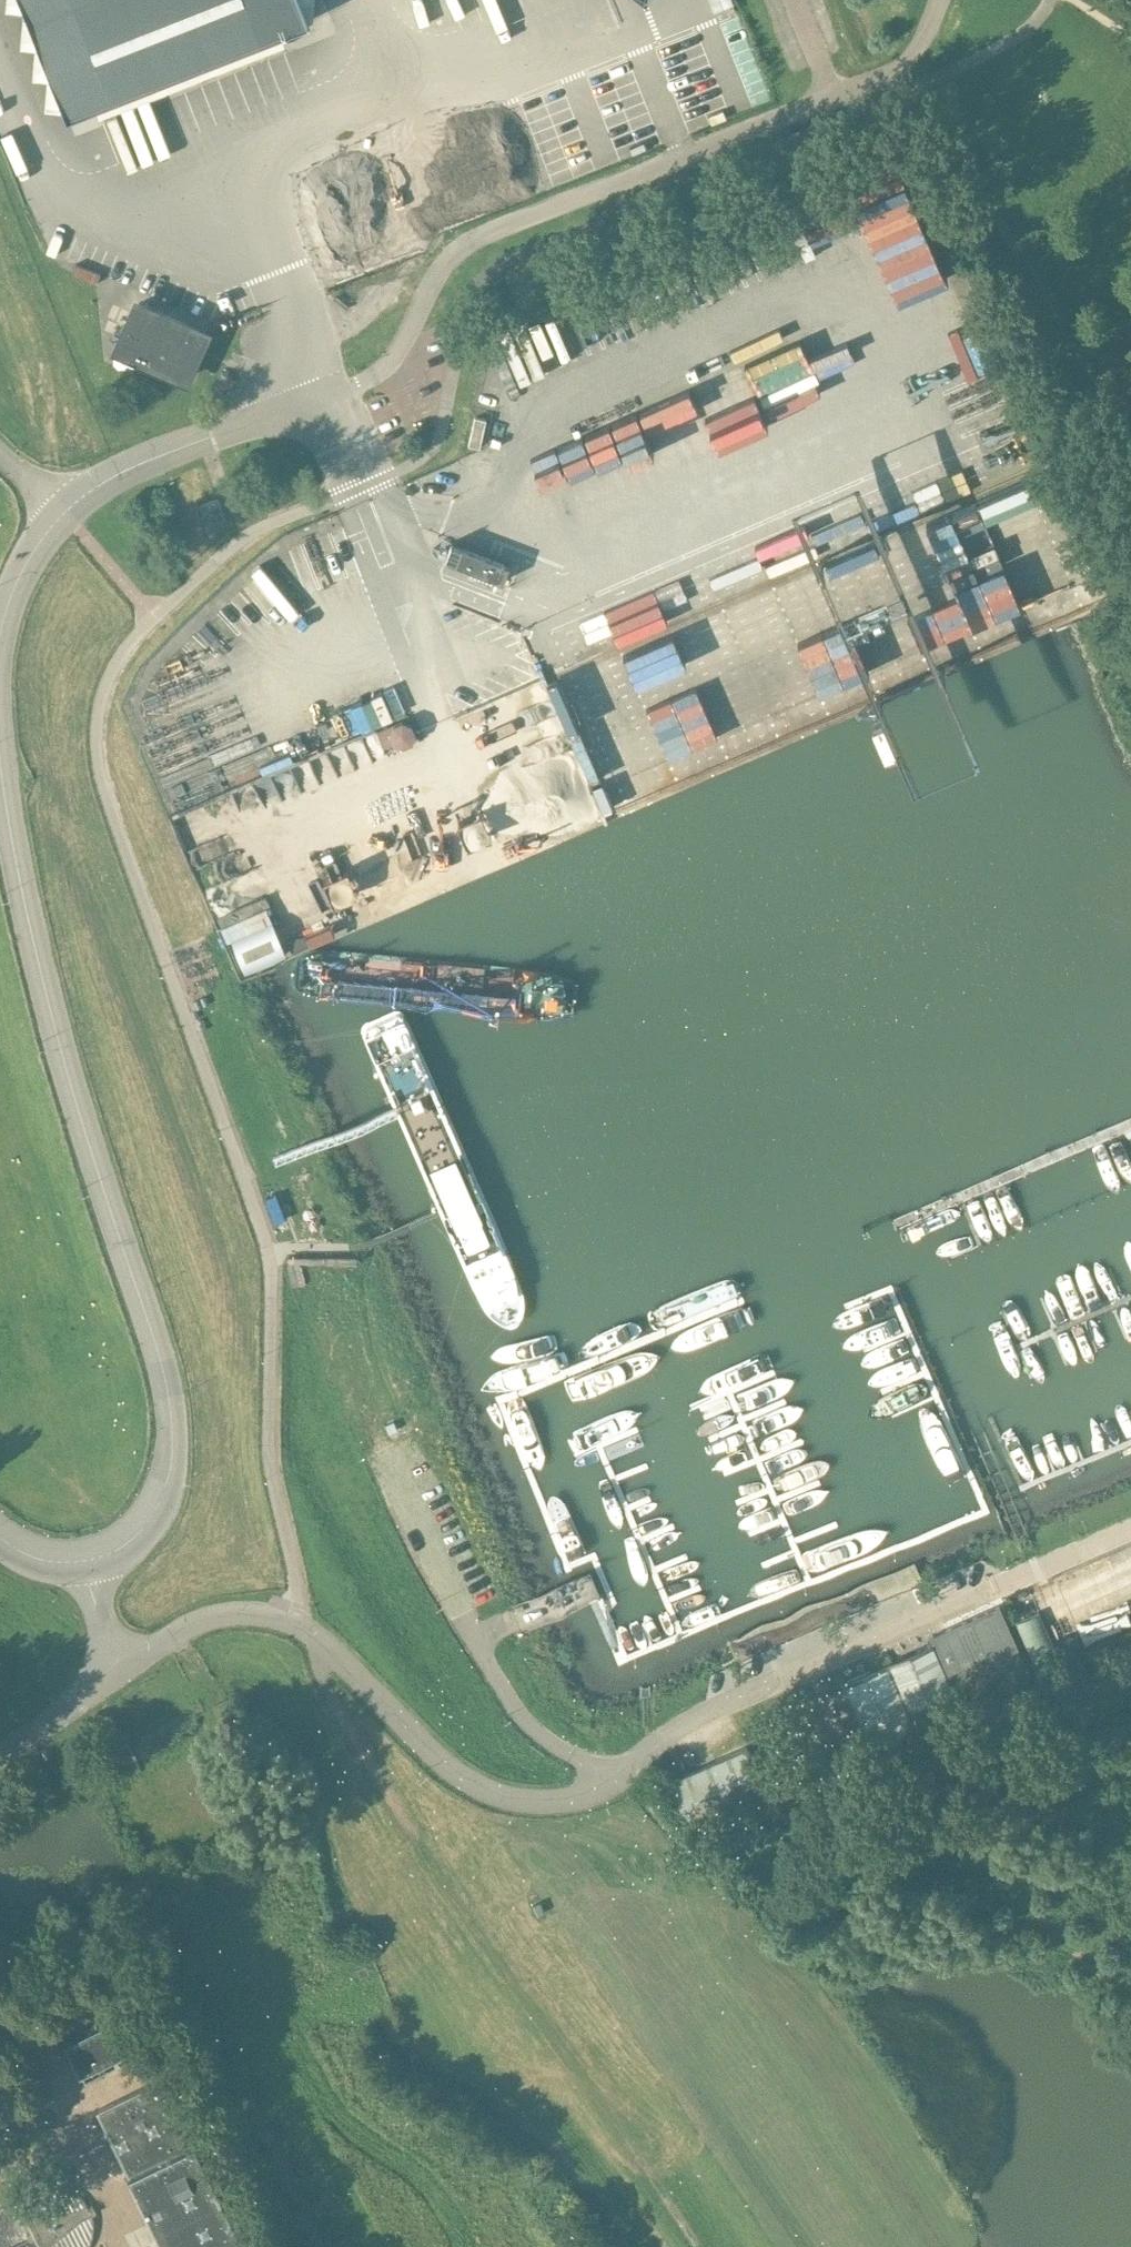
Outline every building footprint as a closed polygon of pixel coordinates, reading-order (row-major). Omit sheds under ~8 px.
[(300,0),(22,0),(67,116),(308,21),(300,0)] [(185,379),(205,332),(138,303),(118,349),(185,379)] [(474,416),(468,445),(479,447),(486,418),(474,416)] [(225,517),(218,498),(199,505),(206,524),(225,517)] [(503,581),(509,564),(451,542),(445,559),(503,581)] [(402,721),(379,731),(381,737),(390,733),(394,741),(402,744),(411,741),(414,732),(410,724),(402,721)] [(363,1025),(362,1034),(365,1044),(400,1126),(439,1211),(480,1301),(487,1311),(495,1318),(504,1322),(511,1323),(516,1321),(519,1317),(522,1310),(524,1303),(521,1281),(401,1015),(394,1012),(363,1025)] [(1028,1677),(997,1608),(926,1639),(929,1646),(956,1708),(1028,1677)] [(956,1708),(929,1646),(843,1684),(871,1746),(956,1708)] [(766,1791),(746,1747),(664,1783),(684,1828),(766,1791)] [(541,1901),(532,1904),(537,1915),(545,1911),(541,1901)] [(131,2051),(115,2019),(64,2044),(80,2076),(131,2051)] [(190,2133),(163,2078),(96,2110),(163,2246),(246,2246),(190,2133)]
